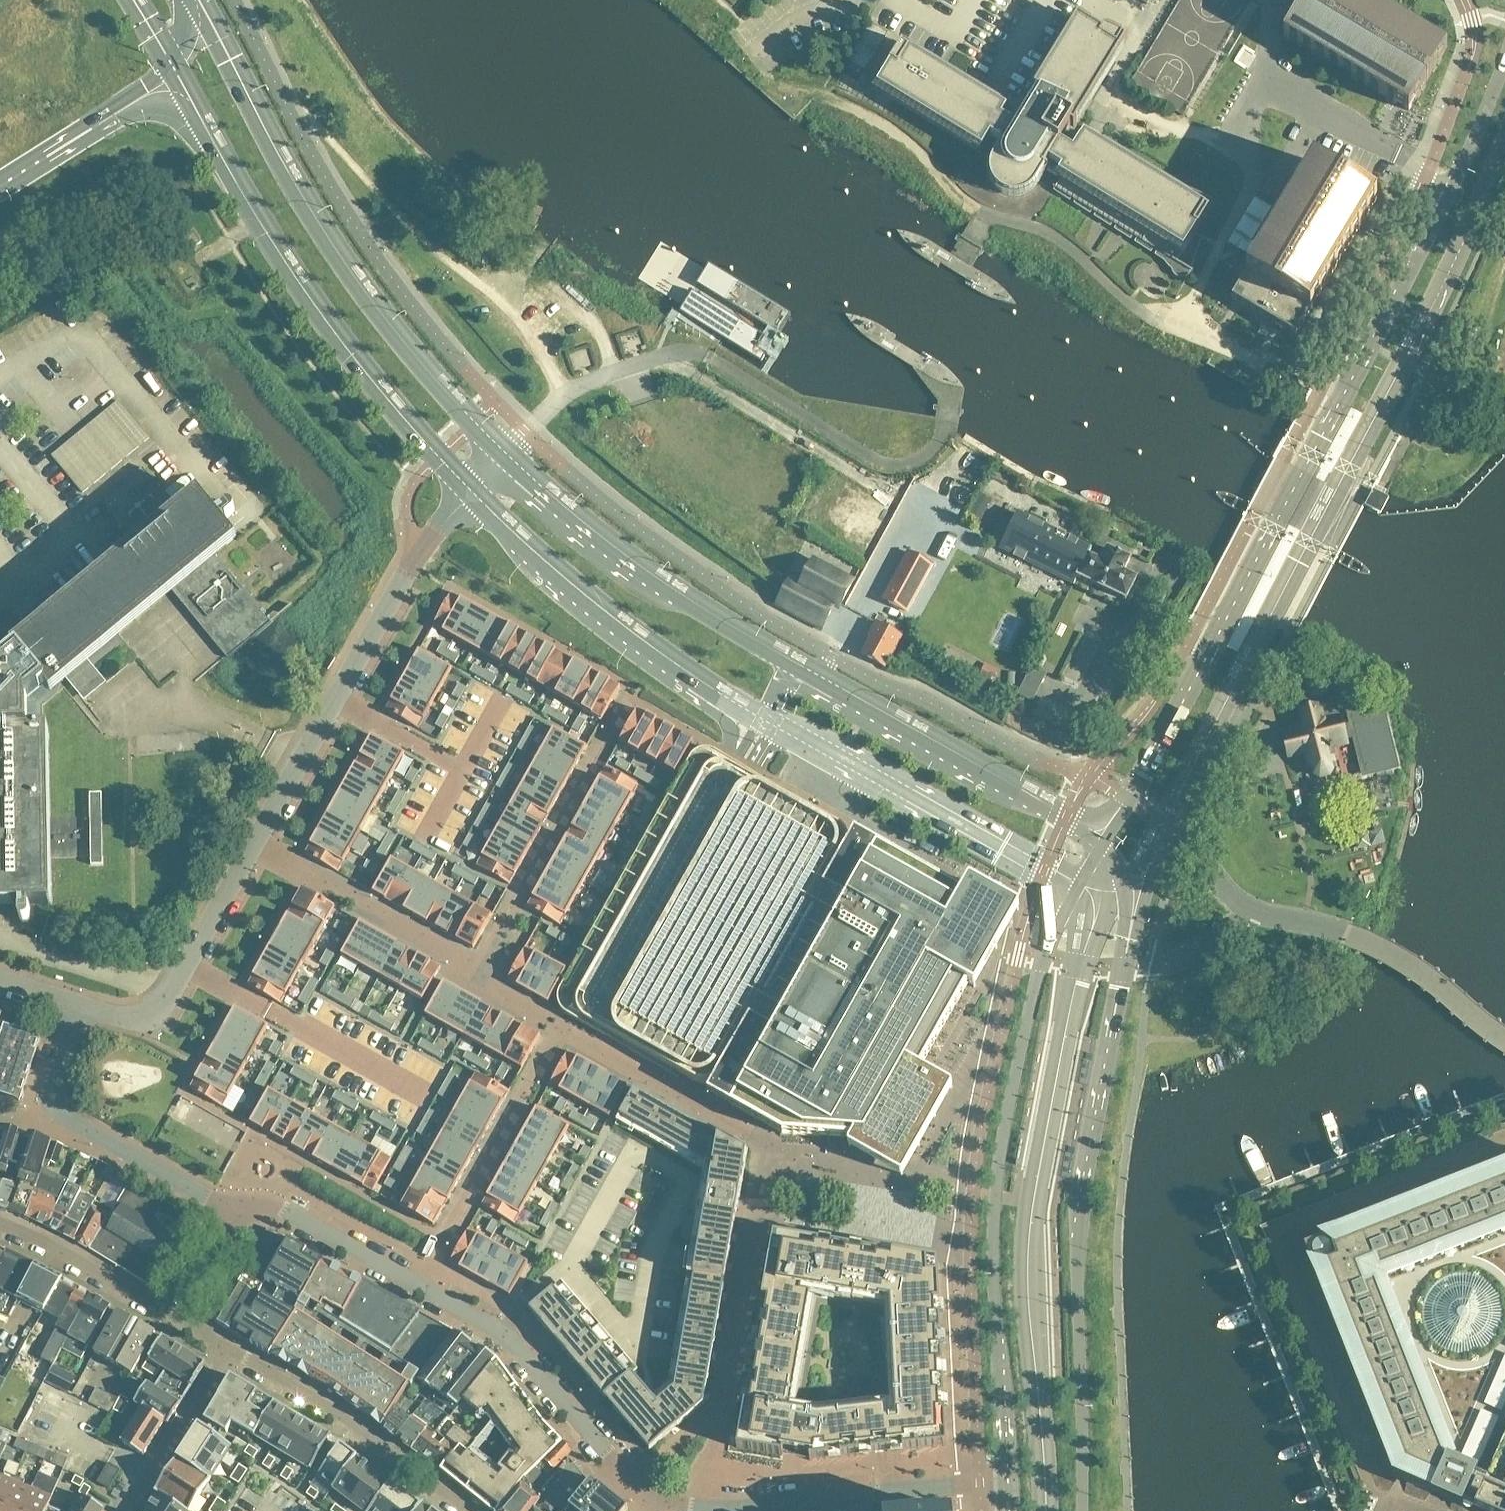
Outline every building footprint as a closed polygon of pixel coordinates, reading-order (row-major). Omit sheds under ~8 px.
[(1161,46),(1185,58),(1215,0),(1185,0),(1161,46)] [(1283,36),(1409,110),(1446,47),(1368,0),(1305,0),(1283,36)] [(903,42),(877,85),(875,88),(981,152),(991,136),(1003,143),(994,159),(991,163),(990,170),(991,178),(993,183),(997,188),(1003,193),(1010,195),(1019,195),(1025,193),(1031,190),(1034,186),(1037,182),(1045,169),(1061,179),(1054,190),(1070,200),(1071,198),(1076,201),(1074,203),(1090,213),(1092,210),(1096,213),(1095,216),(1110,226),(1112,223),(1117,226),(1115,229),(1131,239),(1133,235),(1137,238),(1135,241),(1151,251),(1153,248),(1158,251),(1156,254),(1163,259),(1167,263),(1172,268),(1174,273),(1178,276),(1183,277),(1187,275),(1194,260),(1202,237),(1195,233),(1209,210),(1213,207),(1214,205),(1189,194),(1110,146),(1104,144),(1099,152),(1092,147),(1096,141),(1085,135),(1086,133),(1084,132),(1077,145),(1063,137),(1071,124),(1074,126),(1123,44),(1122,43),(1124,39),(1124,37),(1105,28),(1102,33),(1077,17),(1016,117),(1006,110),(1009,106),(998,100),(929,58),(922,54),(903,42)] [(870,22),(848,58),(866,70),(888,33),(870,22)] [(1144,70),(1133,93),(1172,111),(1182,88),(1144,70)] [(1295,335),(1377,198),(1313,161),(1232,298),(1295,335)] [(1272,206),(1255,196),(1228,242),(1245,252),(1272,206)] [(202,242),(194,229),(184,236),(192,248),(202,242)] [(706,266),(663,240),(640,277),(683,304),(681,308),(768,361),(762,371),(769,376),(795,333),(782,325),(794,306),(712,256),(706,266)] [(118,401),(51,456),(84,497),(151,442),(118,401)] [(44,684),(50,691),(74,671),(75,672),(78,671),(79,670),(80,667),(172,591),(226,657),(227,659),(270,624),(215,556),(236,538),(223,521),(233,512),(234,509),(233,506),(232,505),(228,504),(226,505),(216,513),(197,490),(176,508),(143,467),(99,503),(132,544),(11,644),(12,645),(0,655),(0,905),(19,905),(19,915),(19,917),(21,919),(24,921),(26,920),(29,918),(30,915),(30,905),(51,904),(49,727),(27,727),(27,698),(44,684)] [(1017,479),(1013,489),(1021,493),(1025,483),(1017,479)] [(980,493),(975,504),(986,510),(992,499),(980,493)] [(1378,509),(1383,500),(1374,495),(1370,504),(1378,509)] [(1088,548),(1044,527),(1047,521),(1039,517),(1032,514),(1029,519),(1017,514),(1001,548),(1028,561),(1032,554),(1053,564),(1049,572),(1074,584),(1078,577),(1077,576),(1087,554),(1090,549),(1088,548)] [(1136,578),(1123,572),(1124,568),(1129,558),(1108,548),(1101,561),(1087,554),(1077,576),(1078,577),(1125,600),(1136,578)] [(909,552),(884,599),(905,610),(930,563),(909,552)] [(834,605),(839,607),(853,580),(814,560),(801,586),(792,582),(793,581),(790,580),(777,605),(822,628),(834,605)] [(432,625),(454,637),(473,604),(467,600),(459,596),(451,591),(432,625)] [(492,614),(473,604),(454,637),(473,648),(492,614)] [(473,648),(492,658),(511,625),(502,620),(494,616),(492,614),(473,648)] [(862,653),(885,665),(901,635),(876,622),(868,636),(871,638),(862,653)] [(492,658),(510,668),(529,635),(511,625),(492,658)] [(510,668),(528,679),(547,645),(543,643),(536,639),(529,635),(510,668)] [(436,652),(444,656),(448,649),(450,645),(443,641),(436,652)] [(528,679),(546,689),(565,656),(547,645),(528,679)] [(408,668),(408,669),(441,687),(452,668),(419,649),(417,653),(412,661),(411,663),(408,668)] [(448,649),(444,656),(454,662),(459,655),(448,649)] [(567,657),(565,656),(546,689),(565,699),(583,666),(575,661),(567,657)] [(470,671),(481,677),(485,670),(474,664),(470,671)] [(590,670),(583,666),(565,699),(583,709),(601,676),(600,675),(590,670)] [(1032,700),(1045,674),(1031,667),(1018,693),(1032,700)] [(430,706),(441,687),(408,669),(406,671),(402,679),(401,681),(397,688),(430,706)] [(496,677),(485,670),(481,677),(492,684),(496,677)] [(1342,725),(1341,719),(1330,672),(1293,681),(1298,706),(1317,701),(1318,706),(1299,710),(1302,721),(1297,722),(1293,729),(1294,735),(1283,737),(1288,759),(1306,755),(1309,770),(1312,769),(1314,776),(1320,779),(1329,778),(1333,771),(1331,764),(1334,764),(1333,757),(1334,757),(1332,748),(1346,745),(1345,737),(1353,735),(1362,776),(1375,773),(1385,771),(1394,769),(1380,708),(1348,715),(1350,723),(1342,725)] [(605,678),(601,676),(583,709),(601,720),(614,697),(615,695),(616,693),(617,691),(620,686),(613,682),(605,678)] [(453,694),(460,698),(467,687),(459,683),(453,694)] [(506,692),(517,698),(521,691),(510,684),(506,692)] [(418,728),(430,706),(397,688),(385,710),(418,728)] [(533,697),(521,691),(517,698),(529,704),(533,697)] [(460,698),(453,694),(447,705),(454,709),(460,698)] [(553,720),(557,713),(546,707),(542,714),(553,720)] [(637,752),(656,719),(637,708),(619,742),(637,752)] [(437,725),(444,729),(451,717),(444,713),(437,725)] [(568,719),(557,713),(553,720),(564,726),(568,719)] [(655,763),(674,730),(656,719),(637,752),(655,763)] [(584,724),(577,720),(570,731),(577,735),(584,724)] [(523,736),(531,740),(537,729),(530,725),(523,736)] [(553,727),(542,747),(575,766),(580,757),(584,750),(586,746),(553,727)] [(674,730),(655,763),(674,773),(685,755),(693,740),(674,730)] [(371,734),(360,753),(393,772),(404,753),(371,734)] [(531,740),(523,736),(517,747),(524,751),(531,740)] [(571,774),(575,766),(542,747),(532,766),(565,784),(566,782),(571,774)] [(713,1082),(707,1092),(731,1105),(877,844),(866,838),(854,831),(848,841),(847,837),(845,834),(842,828),(825,818),(827,814),(742,766),(716,752),(713,750),(710,749),(707,749),(705,748),(703,749),(700,749),(698,750),(695,752),(693,753),(691,756),(560,990),(559,992),(558,994),(558,997),(558,999),(558,1002),(559,1004),(561,1007),(562,1009),(563,1011),(565,1013),(567,1014),(601,1034),(680,1078),(682,1074),(695,1081),(713,1081),(713,1082)] [(382,793),(393,772),(360,753),(356,761),(353,767),(348,774),(382,793)] [(615,765),(626,772),(630,764),(619,758),(615,765)] [(502,774),(509,778),(516,767),(508,763),(502,774)] [(554,803),(565,784),(532,766),(521,785),(554,803)] [(594,786),(627,805),(638,785),(605,766),(594,786)] [(406,780),(414,784),(420,772),(413,768),(406,780)] [(645,782),(649,775),(637,768),(633,775),(645,782)] [(1385,771),(1375,773),(1377,781),(1356,785),(1361,809),(1392,802),(1385,771)] [(348,774),(338,793),(371,812),(382,793),(348,774)] [(503,789),(509,778),(502,774),(496,785),(503,789)] [(649,775),(645,782),(656,788),(660,781),(649,775)] [(423,776),(419,785),(436,793),(440,784),(423,776)] [(543,824),(554,803),(521,785),(509,805),(543,824)] [(627,805),(594,786),(582,806),(616,825),(627,805)] [(400,789),(394,800),(401,804),(407,793),(400,789)] [(91,791),(91,863),(102,863),(101,791),(91,791)] [(338,793),(327,812),(360,831),(371,812),(338,793)] [(395,815),(401,804),(394,800),(387,811),(395,815)] [(486,802),(480,814),(487,818),(493,807),(486,802)] [(641,815),(649,819),(655,808),(648,804),(641,815)] [(532,843),(543,824),(509,805),(499,824),(532,843)] [(616,825),(582,806),(571,826),(604,845),(616,825)] [(350,850),(360,831),(327,812),(323,819),(321,823),(317,831),(350,850)] [(481,829),(487,818),(480,814),(474,825),(481,829)] [(649,819),(641,815),(635,827),(642,831),(642,830),(649,819)] [(499,824),(488,843),(521,862),(532,843),(499,824)] [(604,845),(571,826),(571,827),(560,846),(593,865),(604,845)] [(338,872),(350,850),(317,831),(304,853),(317,860),(338,872)] [(389,832),(383,843),(390,847),(396,836),(389,832)] [(468,850),(474,838),(467,834),(461,846),(468,850)] [(411,848),(422,854),(426,847),(415,841),(411,848)] [(384,859),(390,847),(383,843),(377,855),(384,859)] [(509,884),(521,862),(488,843),(476,865),(509,884)] [(632,844),(625,856),(632,860),(639,848),(632,844)] [(899,1175),(900,1175),(901,1175),(903,1174),(951,1088),(952,1088),(952,1087),(952,1086),(952,1085),(951,1084),(950,1084),(921,1067),(968,984),(972,987),(973,987),(974,987),(975,986),(976,985),(1007,930),(1018,910),(1019,910),(1019,909),(1019,908),(1018,907),(1018,906),(1017,906),(971,880),(970,880),(969,880),(968,881),(967,881),(962,891),(877,844),(731,1105),(757,1120),(782,1134),(850,1139),(848,1142),(848,1143),(847,1143),(847,1144),(848,1145),(848,1146),(849,1147),(899,1175)] [(593,865),(560,846),(549,866),(582,885),(593,865)] [(437,853),(426,847),(422,854),(433,860),(437,853)] [(632,860),(625,856),(619,867),(626,871),(632,860)] [(372,891),(394,903),(413,870),(391,858),(372,891)] [(369,860),(365,868),(376,874),(380,867),(369,860)] [(452,871),(464,878),(468,871),(456,864),(452,871)] [(582,885),(549,866),(538,886),(571,904),(582,885)] [(434,882),(413,870),(394,903),(415,915),(434,882)] [(479,877),(468,871),(464,878),(475,884),(479,877)] [(602,886),(610,890),(616,878),(609,874),(602,886)] [(415,915),(436,927),(455,894),(434,882),(415,915)] [(489,899),(495,888),(488,883),(482,895),(489,899)] [(571,904),(538,886),(527,906),(543,915),(560,924),(571,904)] [(292,904),(326,923),(335,906),(302,888),(292,904)] [(475,905),(455,894),(436,927),(457,939),(475,905)] [(594,900),(587,912),(595,916),(601,904),(594,900)] [(281,925),(314,944),(326,923),(292,904),(281,925)] [(492,915),(475,905),(457,939),(473,948),(480,936),(492,915)] [(588,927),(595,916),(587,912),(581,923),(588,927)] [(339,921),(334,928),(346,934),(350,927),(339,921)] [(341,954),(361,965),(379,932),(360,921),(341,954)] [(314,944),(281,925),(270,944),(303,963),(314,944)] [(546,933),(557,939),(561,932),(550,926),(546,933)] [(361,965),(379,975),(398,942),(379,932),(361,965)] [(562,932),(561,932),(557,939),(569,946),(573,939),(562,932)] [(333,940),(326,951),(334,955),(340,944),(333,940)] [(379,975),(400,987),(419,954),(398,942),(379,975)] [(293,981),(303,963),(270,944),(259,963),(293,981)] [(507,979),(527,991),(546,958),(525,946),(507,979)] [(327,966),(334,955),(326,951),(320,962),(327,966)] [(441,966),(419,954),(400,987),(422,999),(435,976),(441,966)] [(566,969),(546,958),(527,991),(535,995),(540,998),(548,1002),(566,969)] [(280,1003),(293,981),(259,963),(255,970),(253,974),(247,985),(251,987),(256,990),(268,996),(280,1003)] [(312,977),(305,988),(312,992),(319,981),(312,977)] [(444,1025),(463,992),(454,987),(447,982),(443,980),(425,1014),(444,1025)] [(306,1004),(312,992),(305,988),(299,1000),(306,1004)] [(329,996),(340,1002),(344,995),(333,989),(329,996)] [(463,992),(444,1025),(463,1035),(482,1002),(480,1001),(473,997),(466,993),(463,992)] [(355,1001),(344,995),(340,1002),(351,1008),(355,1001)] [(482,1002),(463,1035),(484,1047),(503,1014),(482,1002)] [(257,1045),(268,1025),(261,1021),(235,1006),(224,1026),(257,1045)] [(368,1018),(379,1024),(383,1017),(372,1011),(368,1018)] [(503,1014),(484,1047),(505,1059),(524,1026),(503,1014)] [(395,1023),(383,1017),(379,1024),(391,1031),(395,1023)] [(40,1037),(0,1025),(0,1048),(33,1059),(40,1037)] [(257,1045),(224,1026),(224,1027),(222,1029),(218,1037),(217,1039),(213,1045),(247,1063),(257,1045)] [(524,1026),(505,1059),(521,1068),(540,1035),(524,1026)] [(418,1046),(429,1052),(433,1045),(422,1039),(418,1046)] [(277,1041),(270,1052),(277,1056),(284,1045),(277,1041)] [(235,1084),(247,1063),(213,1045),(211,1048),(206,1057),(205,1060),(202,1065),(202,1066),(235,1084)] [(444,1051),(433,1045),(429,1052),(440,1059),(444,1051)] [(0,1048),(0,1071),(26,1080),(33,1059),(0,1048)] [(569,1095),(588,1062),(568,1050),(549,1083),(559,1089),(569,1095)] [(463,1058),(475,1064),(479,1057),(467,1051),(463,1058)] [(490,1064),(479,1057),(475,1064),(486,1071),(490,1064)] [(268,1061),(262,1072),(269,1076),(275,1065),(268,1061)] [(588,1062),(569,1095),(589,1106),(608,1073),(588,1062)] [(218,1104),(222,1106),(235,1084),(202,1066),(201,1066),(189,1088),(202,1095),(209,1099),(218,1104)] [(291,1074),(302,1080),(306,1073),(295,1066),(291,1074)] [(495,1077),(502,1081),(509,1070),(501,1066),(495,1077)] [(26,1080),(0,1071),(0,1095),(19,1101),(26,1080)] [(444,1083),(451,1087),(457,1075),(450,1071),(444,1083)] [(262,1087),(269,1076),(262,1072),(255,1083),(262,1087)] [(463,1094),(497,1112),(509,1091),(476,1072),(463,1094)] [(317,1079),(306,1073),(302,1080),(313,1086),(317,1079)] [(608,1073),(589,1106),(609,1117),(628,1084),(608,1073)] [(445,1098),(451,1087),(444,1083),(438,1094),(445,1098)] [(643,1092),(634,1088),(619,1115),(635,1124),(638,1120),(647,1125),(645,1129),(662,1139),(664,1135),(674,1140),(671,1144),(712,1167),(704,1216),(708,1217),(707,1228),(702,1227),(699,1246),(703,1246),(702,1257),(697,1256),(694,1275),(698,1276),(696,1287),(692,1286),(688,1305),(693,1306),(691,1316),(687,1316),(683,1334),(688,1335),(686,1346),(681,1345),(678,1364),(683,1365),(681,1375),(676,1375),(674,1387),(665,1395),(668,1398),(660,1405),(657,1401),(648,1409),(642,1402),(651,1395),(631,1372),(630,1373),(631,1374),(604,1396),(605,1397),(649,1449),(672,1430),(687,1417),(703,1403),(704,1399),(735,1221),(741,1185),(747,1151),(686,1117),(669,1107),(660,1102),(643,1092)] [(272,1134),(290,1101),(268,1089),(250,1122),(257,1126),(264,1130),(272,1134)] [(344,1103),(348,1096),(337,1090),(333,1097),(344,1103)] [(244,1105),(252,1109),(258,1097),(251,1093),(244,1105)] [(497,1112),(463,1094),(453,1112),(486,1131),(497,1112)] [(359,1103),(348,1096),(344,1103),(355,1110),(359,1103)] [(554,1109),(561,1113),(568,1102),(560,1097),(554,1109)] [(311,1113),(290,1101),(272,1134),(291,1145),(292,1146),(311,1113)] [(526,1125),(525,1127),(558,1145),(569,1126),(536,1107),(530,1118),(526,1125)] [(429,1109),(423,1120),(430,1124),(436,1113),(429,1109)] [(580,1124),(584,1116),(572,1110),(568,1117),(580,1124)] [(370,1118),(381,1125),(386,1117),(374,1111),(370,1118)] [(486,1131),(453,1112),(442,1131),(475,1150),(486,1131)] [(332,1124),(311,1113),(292,1146),(296,1148),(304,1152),(307,1154),(311,1156),(313,1158),(332,1124)] [(584,1116),(580,1124),(591,1130),(595,1123),(584,1116)] [(397,1124),(386,1117),(381,1125),(393,1131),(397,1124)] [(424,1135),(430,1124),(423,1120),(416,1131),(424,1135)] [(351,1135),(332,1124),(313,1158),(315,1159),(324,1163),(325,1164),(331,1167),(332,1168),(351,1135)] [(38,1182),(46,1160),(52,1141),(30,1134),(30,1135),(2,1126),(0,1131),(0,1180),(3,1181),(4,1182),(8,1171),(20,1175),(29,1178),(29,1179),(38,1182)] [(521,1133),(514,1146),(547,1165),(558,1145),(525,1127),(524,1128),(521,1133)] [(432,1150),(465,1169),(475,1150),(442,1131),(432,1150)] [(370,1145),(351,1135),(332,1168),(334,1169),(351,1179),(370,1145)] [(52,1141),(46,1160),(57,1164),(64,1146),(52,1141)] [(392,1158),(370,1145),(351,1179),(358,1183),(365,1187),(373,1191),(392,1158)] [(405,1145),(399,1156),(406,1160),(412,1149),(405,1145)] [(584,1161),(591,1149),(584,1145),(577,1157),(584,1161)] [(504,1164),(503,1166),(536,1184),(542,1174),(547,1165),(514,1146),(507,1157),(504,1163),(504,1164)] [(421,1169),(454,1188),(455,1186),(464,1171),(465,1169),(432,1150),(421,1169)] [(400,1172),(406,1160),(399,1156),(393,1168),(400,1172)] [(1453,1496),(1452,1501),(1462,1506),(1464,1501),(1486,1510),(1504,1510),(1504,1160),(1298,1241),(1391,1475),(1398,1478),(1400,1474),(1408,1477),(1406,1482),(1430,1492),(1433,1488),(1453,1496)] [(567,1175),(574,1179),(581,1168),(573,1164),(567,1175)] [(503,1166),(492,1185),(525,1204),(536,1184),(503,1166)] [(112,1181),(118,1171),(110,1167),(104,1177),(112,1181)] [(454,1188),(421,1169),(409,1190),(443,1208),(443,1207),(446,1202),(447,1200),(452,1191),(454,1188)] [(67,1184),(68,1181),(60,1177),(44,1170),(40,1182),(38,1191),(45,1194),(35,1220),(49,1227),(67,1184)] [(38,1191),(40,1182),(38,1182),(29,1179),(29,1178),(20,1175),(17,1186),(9,1210),(27,1216),(35,1220),(45,1194),(38,1191)] [(574,1179),(567,1175),(560,1187),(568,1190),(574,1179)] [(76,1179),(70,1176),(68,1181),(67,1184),(72,1186),(73,1185),(76,1179)] [(387,1176),(383,1184),(394,1190),(398,1183),(387,1176)] [(179,1249),(196,1220),(196,1219),(131,1180),(131,1181),(130,1180),(112,1210),(90,1249),(154,1288),(155,1287),(155,1288),(172,1259),(168,1257),(174,1246),(179,1249)] [(17,1186),(4,1182),(3,1181),(0,1192),(0,1207),(9,1210),(17,1186)] [(81,1190),(73,1185),(72,1186),(67,1184),(49,1227),(61,1233),(81,1190)] [(481,1205),(514,1223),(525,1204),(492,1185),(481,1205)] [(74,1240),(97,1199),(81,1190),(61,1233),(74,1240)] [(441,1211),(443,1208),(409,1190),(400,1206),(421,1218),(433,1225),(436,1219),(441,1211)] [(546,1213),(553,1217),(559,1205),(552,1201),(546,1213)] [(74,1240),(87,1248),(107,1215),(94,1207),(74,1240)] [(553,1217),(546,1213),(539,1224),(547,1228),(553,1217)] [(493,1234),(499,1223),(492,1219),(485,1230),(493,1234)] [(502,1234),(514,1241),(518,1234),(507,1227),(502,1234)] [(235,1287),(215,1321),(231,1331),(244,1310),(251,1314),(261,1296),(257,1294),(276,1258),(286,1238),(268,1228),(246,1269),(235,1287)] [(449,1262),(469,1273),(488,1240),(468,1228),(449,1262)] [(529,1240),(518,1234),(514,1241),(525,1247),(529,1240)] [(937,1263),(773,1234),(762,1299),(760,1311),(737,1444),(737,1448),(782,1456),(784,1451),(796,1453),(810,1455),(810,1460),(946,1445),(937,1263)] [(313,1278),(324,1258),(307,1249),(297,1244),(286,1238),(276,1258),(257,1294),(261,1296),(251,1314),(244,1310),(231,1331),(241,1337),(251,1343),(257,1347),(263,1350),(270,1354),(275,1347),(274,1347),(297,1312),(294,1310),(313,1278)] [(508,1251),(488,1240),(469,1273),(489,1284),(508,1251)] [(22,1257),(13,1253),(7,1250),(0,1264),(0,1301),(22,1257)] [(509,1295),(528,1262),(508,1251),(489,1284),(509,1295)] [(35,1264),(22,1257),(0,1301),(0,1311),(1,1312),(10,1294),(18,1298),(35,1264)] [(344,1314),(362,1280),(324,1258),(313,1278),(294,1310),(297,1312),(303,1315),(305,1308),(309,1301),(320,1306),(322,1302),(344,1314)] [(45,1310),(61,1278),(35,1264),(18,1298),(44,1312),(45,1310)] [(62,1349),(91,1293),(61,1278),(45,1310),(62,1319),(39,1363),(51,1369),(54,1365),(62,1349)] [(390,1353),(404,1335),(403,1334),(419,1313),(420,1312),(362,1280),(344,1314),(340,1320),(390,1353)] [(541,1323),(542,1323),(567,1302),(559,1294),(561,1292),(555,1286),(529,1308),(530,1310),(541,1323)] [(85,1351),(86,1352),(111,1304),(91,1293),(62,1349),(81,1359),(85,1351)] [(554,1337),(554,1338),(581,1316),(576,1310),(574,1311),(567,1302),(542,1323),(543,1325),(554,1337)] [(131,1374),(155,1332),(118,1311),(94,1353),(131,1374)] [(420,1375),(421,1375),(409,1366),(401,1379),(303,1315),(297,1312),(274,1347),(275,1347),(270,1354),(328,1387),(358,1408),(372,1419),(381,1426),(394,1408),(404,1395),(405,1396),(415,1383),(420,1375)] [(434,1357),(453,1331),(420,1312),(419,1313),(403,1334),(404,1335),(390,1353),(409,1366),(421,1375),(428,1364),(431,1361),(434,1357)] [(581,1316),(554,1338),(555,1339),(566,1352),(567,1353),(591,1331),(584,1323),(586,1321),(581,1316)] [(468,1392),(496,1358),(453,1331),(434,1357),(431,1361),(421,1375),(420,1375),(415,1383),(405,1396),(404,1395),(394,1408),(406,1417),(415,1405),(442,1425),(447,1418),(456,1407),(463,1399),(468,1392)] [(579,1367),(606,1345),(600,1339),(599,1340),(591,1331),(567,1353),(568,1354),(579,1367)] [(149,1358),(162,1366),(166,1369),(154,1387),(147,1382),(146,1383),(180,1404),(206,1364),(162,1336),(149,1358)] [(591,1381),(592,1382),(616,1361),(609,1352),(611,1351),(606,1345),(579,1367),(580,1368),(591,1381)] [(155,1376),(162,1366),(149,1358),(142,1368),(155,1376)] [(544,1422),(497,1358),(496,1358),(468,1392),(463,1399),(479,1414),(488,1408),(521,1453),(517,1459),(510,1454),(498,1469),(502,1473),(499,1478),(467,1453),(476,1441),(447,1418),(442,1425),(437,1432),(445,1438),(458,1448),(454,1453),(441,1469),(493,1510),(497,1510),(517,1484),(522,1478),(526,1474),(562,1441),(556,1435),(544,1422)] [(604,1396),(631,1374),(630,1373),(625,1368),(624,1369),(616,1361),(592,1382),(604,1396)] [(54,1365),(51,1369),(45,1381),(68,1393),(76,1376),(54,1365)] [(231,1375),(221,1391),(219,1395),(205,1419),(227,1432),(233,1422),(254,1435),(276,1402),(231,1375)] [(180,1404),(146,1383),(135,1401),(168,1423),(180,1404)] [(116,1402),(118,1399),(96,1388),(89,1402),(110,1413),(113,1409),(116,1402)] [(120,1395),(118,1399),(116,1402),(126,1407),(129,1400),(120,1395)] [(168,1423),(135,1401),(134,1402),(142,1407),(121,1441),(143,1455),(164,1421),(168,1423)] [(122,1414),(126,1407),(116,1402),(113,1409),(122,1414)] [(254,1435),(273,1446),(294,1412),(276,1402),(254,1435)] [(442,1425),(415,1405),(406,1417),(411,1421),(398,1438),(412,1448),(413,1449),(425,1433),(441,1445),(445,1438),(437,1432),(442,1425)] [(398,1438),(411,1421),(406,1417),(394,1408),(381,1426),(397,1437),(398,1438)] [(273,1446),(291,1457),(312,1423),(294,1412),(273,1446)] [(198,1423),(187,1440),(221,1461),(232,1445),(198,1423)] [(312,1423),(291,1457),(311,1469),(331,1434),(312,1423)] [(454,1453),(441,1445),(425,1433),(413,1449),(440,1468),(441,1469),(454,1453)] [(26,1451),(29,1443),(18,1438),(14,1446),(26,1451)] [(221,1461),(187,1440),(177,1456),(211,1478),(221,1461)] [(544,1488),(540,1485),(538,1487),(534,1485),(543,1474),(542,1473),(543,1471),(548,1475),(570,1452),(562,1441),(526,1474),(522,1478),(517,1484),(497,1510),(530,1510),(538,1500),(546,1491),(544,1488)] [(29,1443),(26,1451),(37,1456),(41,1448),(29,1443)] [(333,1488),(357,1456),(341,1444),(317,1476),(333,1488)] [(244,1452),(253,1458),(258,1451),(249,1445),(244,1452)] [(64,1467),(67,1458),(56,1454),(53,1462),(64,1467)] [(275,1460),(268,1455),(262,1464),(269,1469),(275,1460)] [(200,1495),(211,1478),(177,1456),(166,1473),(200,1495)] [(350,1501),(374,1469),(357,1456),(333,1488),(350,1501)] [(587,1483),(589,1481),(579,1470),(569,1458),(544,1488),(546,1491),(538,1500),(530,1510),(565,1510),(587,1483)] [(110,1489),(121,1470),(108,1463),(97,1482),(110,1489)] [(36,1478),(38,1472),(20,1464),(15,1476),(0,1510),(22,1510),(36,1478)] [(243,1476),(248,1469),(239,1464),(235,1471),(243,1476)] [(286,1467),(280,1476),(287,1481),(293,1471),(286,1467)] [(391,1482),(374,1469),(350,1501),(364,1510),(369,1510),(391,1482)] [(0,1470),(0,1510),(15,1476),(0,1470)] [(243,1476),(235,1471),(230,1477),(239,1483),(243,1476)] [(47,1506),(58,1480),(38,1472),(36,1478),(22,1510),(45,1510),(47,1506)] [(166,1473),(155,1490),(187,1510),(189,1510),(200,1495),(166,1473)] [(80,1487),(84,1480),(75,1475),(71,1482),(80,1487)] [(589,1480),(565,1510),(626,1510),(628,1509),(600,1487),(599,1488),(594,1484),(589,1480)] [(407,1493),(391,1482),(369,1510),(393,1510),(407,1493)] [(79,1492),(86,1496),(91,1488),(84,1483),(79,1492)] [(306,1493),(314,1499),(319,1492),(311,1486),(306,1493)] [(155,1490),(155,1491),(158,1493),(146,1510),(147,1510),(187,1510),(155,1490)] [(424,1502),(423,1502),(421,1504),(407,1493),(393,1510),(417,1510),(424,1502)] [(82,1495),(72,1510),(103,1510),(104,1508),(82,1495)] [(218,1497),(213,1504),(222,1509),(226,1503),(218,1497)] [(424,1502),(417,1510),(435,1510),(424,1502)]
